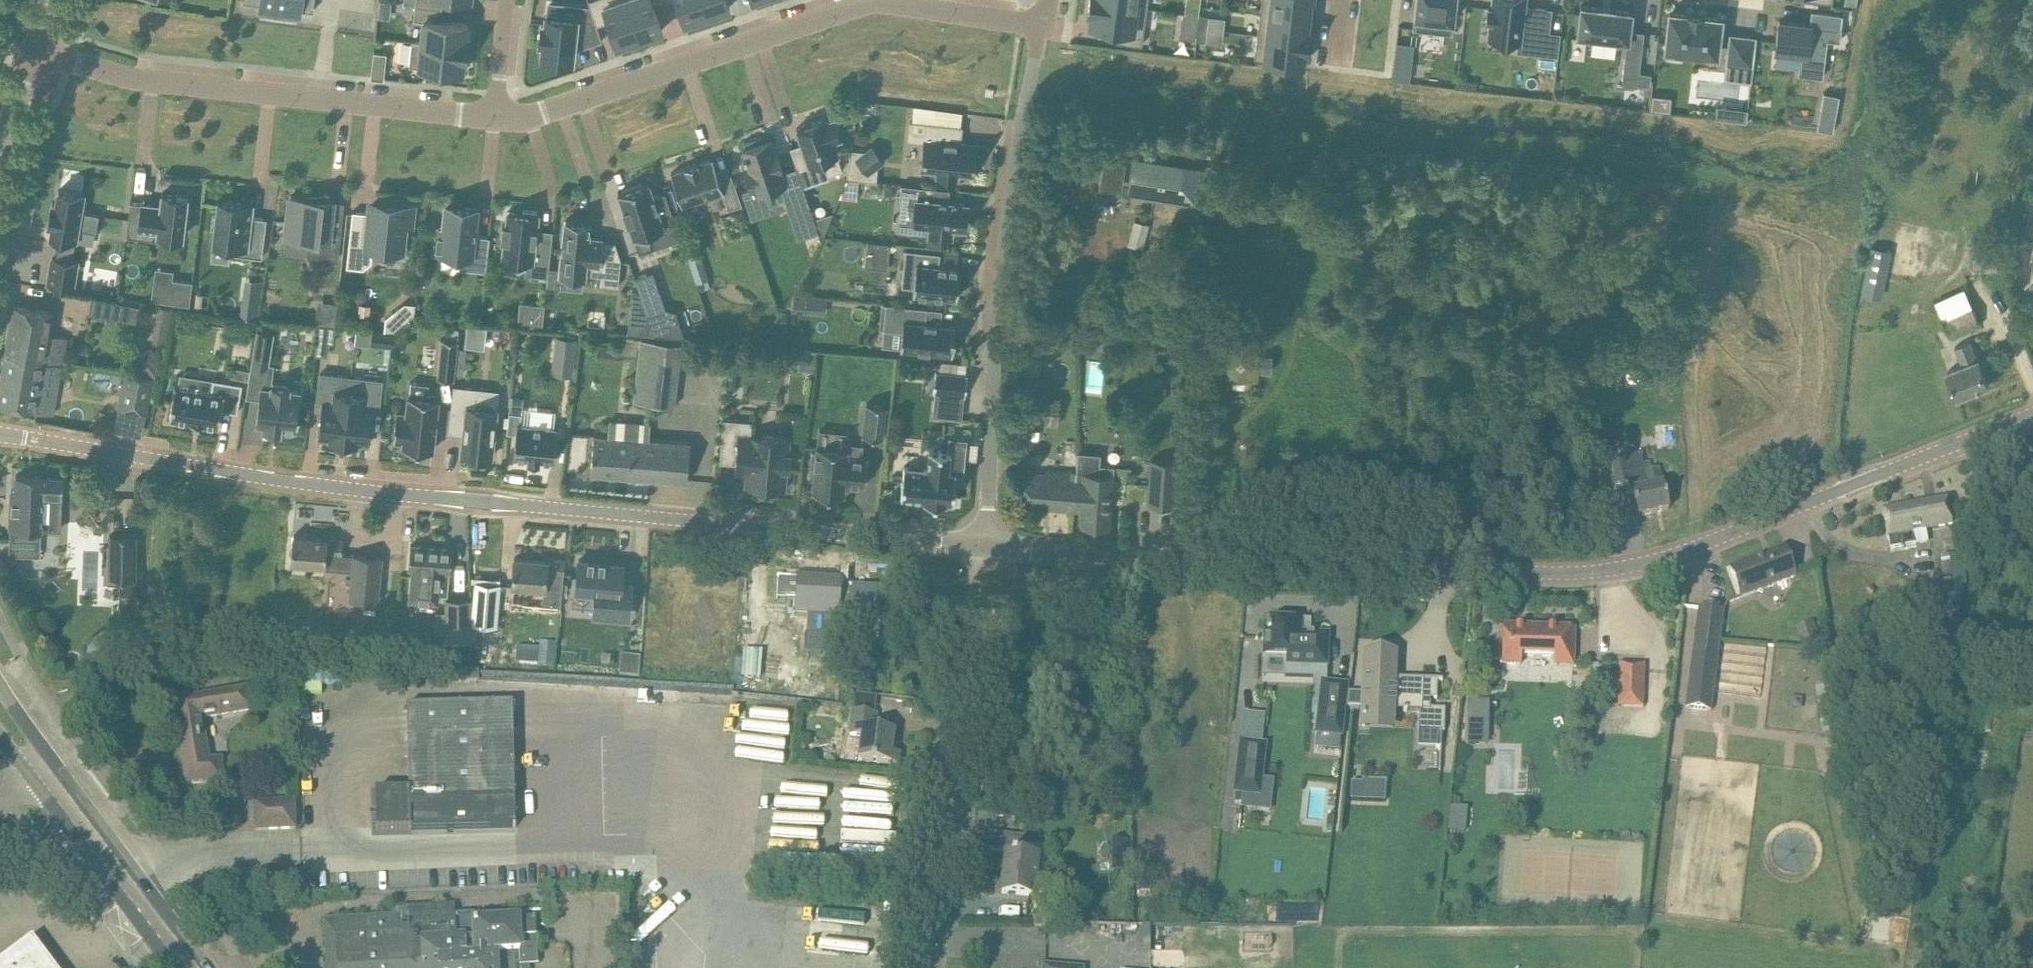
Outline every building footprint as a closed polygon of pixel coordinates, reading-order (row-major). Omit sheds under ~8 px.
[(243,0),(260,3),(259,10),(300,16),(301,8),(313,10),(314,0),(243,0)] [(627,0),(588,0),(589,1),(596,24),(608,20),(617,45),(639,37),(627,0)] [(653,4),(665,0),(627,0),(639,37),(662,30),(653,4)] [(685,22),(707,14),(702,0),(677,0),(685,22)] [(707,14),(729,7),(727,0),(702,0),(707,14)] [(1088,10),(1091,10),(1089,23),(1118,27),(1116,40),(1141,44),(1147,7),(1096,0),(1090,0),(1088,10)] [(1260,12),(1309,18),(1311,0),(1261,0),(1260,12)] [(1413,27),(1451,32),(1452,23),(1455,0),(1417,0),(1414,25),(1413,27)] [(1486,19),(1490,19),(1489,24),(1488,36),(1514,39),(1519,40),(1518,49),(1545,52),(1547,32),(1550,10),(1550,9),(1524,6),(1525,0),(1492,0),(1491,5),(1491,6),(1488,6),(1486,19)] [(1185,3),(1184,12),(1198,14),(1199,5),(1185,3)] [(416,5),(414,18),(424,19),(421,41),(421,42),(467,47),(468,35),(467,34),(468,23),(439,20),(441,7),(416,5)] [(1581,5),(1577,33),(1592,35),(1592,40),(1617,43),(1617,38),(1627,39),(1625,57),(1640,59),(1644,30),(1629,29),(1631,11),(1614,8),(1599,6),(1599,7),(1581,5)] [(1665,46),(1665,48),(1667,48),(1672,48),(1713,53),(1714,53),(1714,54),(1716,54),(1717,52),(1716,52),(1719,22),(1720,19),(1721,17),(1718,16),(1718,17),(1703,15),(1703,14),(1687,12),(1687,13),(1673,12),(1672,11),(1669,11),(1669,13),(1670,13),(1666,46),(1665,46)] [(1198,14),(1184,12),(1183,12),(1180,36),(1195,38),(1198,14)] [(1260,12),(1257,34),(1308,40),(1310,29),(1307,29),(1309,18),(1260,12)] [(601,37),(595,20),(545,14),(545,22),(542,22),(539,42),(542,42),(541,56),(562,59),(562,56),(573,57),(574,46),(601,37)] [(1199,14),(1197,27),(1207,28),(1209,15),(1199,14)] [(1778,20),(1775,51),(1776,51),(1800,54),(1798,67),(1798,73),(1823,76),(1827,39),(1840,40),(1841,28),(1840,28),(1811,24),(1811,23),(1809,23),(1778,20)] [(1197,27),(1196,39),(1206,41),(1207,28),(1197,27)] [(1257,34),(1254,57),(1303,63),(1305,50),(1307,50),(1308,40),(1257,34)] [(1730,34),(1726,77),(1749,79),(1754,37),(1730,34)] [(412,40),(409,64),(463,70),(464,59),(465,59),(467,47),(421,42),(421,41),(412,40)] [(1396,42),(1392,79),(1409,81),(1413,44),(1396,42)] [(386,52),(374,51),(371,76),(384,77),(386,52)] [(1651,72),(1639,71),(1637,83),(1650,85),(1651,72)] [(1718,105),(1717,115),(1746,119),(1747,108),(1718,105)] [(1822,111),(1819,127),(1832,130),(1835,114),(1822,111)] [(793,156),(803,186),(829,177),(823,159),(838,153),(833,139),(841,136),(834,117),(826,120),(826,117),(796,127),(805,152),(793,156)] [(961,126),(910,121),(908,138),(924,139),(921,168),(937,170),(937,175),(957,177),(957,172),(973,173),(973,169),(978,170),(980,154),(975,153),(976,143),(960,142),(961,126)] [(761,135),(743,141),(744,146),(742,147),(744,153),(743,153),(745,157),(747,163),(742,165),(750,190),(742,192),(749,214),(765,209),(760,194),(777,189),(782,203),(791,200),(788,191),(787,192),(785,184),(787,183),(782,170),(783,169),(776,150),(771,137),(762,140),(761,135)] [(1073,206),(1094,209),(1099,178),(1121,182),(1121,180),(1129,181),(1128,192),(1179,200),(1179,199),(1198,201),(1202,173),(1184,170),(1184,167),(1124,158),(1126,149),(1103,146),(1102,153),(1075,149),(1069,192),(1075,193),(1073,206)] [(847,177),(847,178),(859,179),(876,181),(878,166),(862,165),(864,150),(851,148),(847,177)] [(686,167),(671,172),(682,205),(722,191),(728,208),(741,204),(733,179),(721,183),(712,158),(698,163),(697,161),(685,165),(686,167)] [(1208,164),(1207,172),(1241,178),(1242,170),(1208,164)] [(649,181),(618,191),(639,253),(652,248),(668,243),(670,242),(680,239),(681,239),(680,237),(674,220),(665,192),(654,195),(649,181)] [(900,183),(898,202),(914,203),(912,222),(913,222),(912,230),(928,231),(928,232),(928,234),(951,236),(952,226),(965,227),(967,202),(923,198),(924,186),(900,183)] [(814,218),(803,186),(788,191),(791,200),(802,232),(817,227),(814,218)] [(84,194),(58,190),(56,202),(52,202),(49,222),(53,223),(51,234),(59,236),(56,258),(52,257),(48,282),(73,287),(77,262),(72,261),(78,228),(96,231),(99,213),(81,210),(84,194)] [(131,201),(126,235),(158,239),(159,233),(183,236),(187,200),(188,195),(177,194),(162,192),(161,206),(153,205),(153,203),(131,201)] [(289,210),(286,235),(309,238),(307,256),(337,259),(340,229),(330,228),(333,200),(325,199),(326,195),(309,194),(309,197),(305,197),(290,196),(289,210)] [(231,245),(230,253),(262,257),(267,217),(251,216),(253,203),(218,199),(216,215),(213,214),(211,227),(215,227),(213,242),(231,245)] [(353,210),(347,266),(363,267),(372,261),(373,246),(403,249),(406,223),(412,224),(414,204),(380,201),(380,207),(369,206),(369,212),(353,210)] [(438,232),(436,250),(441,250),(441,251),(461,254),(459,268),(486,270),(489,236),(474,235),(477,207),(446,204),(444,221),(443,228),(438,227),(438,232)] [(833,211),(814,218),(817,227),(818,230),(821,238),(824,238),(833,211)] [(522,216),(507,214),(506,227),(502,227),(501,242),(504,243),(502,260),(526,263),(525,276),(547,279),(552,237),(551,237),(536,235),(539,213),(523,212),(522,216)] [(562,250),(560,273),(584,275),(584,273),(601,275),(600,283),(618,285),(621,258),(616,258),(617,246),(615,241),(601,240),(601,238),(588,237),(589,223),(565,221),(563,242),(563,243),(563,249),(562,250)] [(894,266),(894,241),(870,240),(869,265),(894,266)] [(1871,246),(1866,269),(1882,272),(1887,249),(1871,246)] [(940,253),(905,249),(901,285),(914,286),(913,293),(956,297),(960,266),(938,264),(940,253)] [(696,281),(708,277),(699,250),(687,255),(696,281)] [(652,270),(634,277),(647,315),(648,317),(654,334),(685,337),(676,309),(664,306),(652,270)] [(192,282),(173,279),(171,291),(154,288),(152,300),(189,306),(192,282)] [(314,312),(316,312),(315,324),(319,324),(335,326),(339,286),(317,283),(315,299),(314,312)] [(794,294),(793,308),(806,309),(807,295),(794,294)] [(1967,295),(1939,308),(1952,338),(1981,325),(1967,295)] [(101,324),(105,301),(82,297),(79,321),(101,324)] [(241,299),(239,317),(257,319),(259,301),(241,299)] [(521,302),(519,321),(541,324),(543,304),(521,302)] [(926,307),(886,302),(883,328),(902,330),(900,347),(952,353),(955,324),(925,321),(926,307)] [(117,303),(115,313),(136,316),(137,306),(117,303)] [(14,305),(5,354),(62,364),(67,337),(49,334),(53,312),(14,305)] [(386,317),(385,330),(393,331),(405,321),(395,309),(386,317)] [(629,316),(628,332),(654,334),(648,317),(629,316)] [(156,317),(152,341),(166,343),(167,343),(171,319),(156,317)] [(469,344),(488,345),(489,326),(470,325),(469,344)] [(274,332),(257,329),(251,364),(268,367),(274,332)] [(373,329),(371,342),(391,345),(393,331),(385,330),(373,329)] [(557,335),(553,371),(572,373),(575,337),(557,335)] [(440,376),(455,377),(455,370),(458,346),(459,340),(444,338),(440,376)] [(634,402),(656,404),(674,406),(681,342),(641,338),(634,402)] [(1661,353),(1661,339),(1651,338),(1651,353),(1661,353)] [(1989,385),(1981,366),(1978,359),(1971,340),(1956,346),(1963,365),(1948,371),(1958,397),(1989,385)] [(318,341),(316,355),(328,356),(330,342),(318,341)] [(1223,341),(1221,378),(1257,380),(1258,371),(1270,371),(1271,353),(1259,352),(1260,343),(1223,341)] [(458,346),(455,370),(463,371),(466,347),(458,346)] [(54,413),(62,364),(5,354),(0,383),(0,404),(54,413)] [(935,369),(933,391),(965,393),(967,372),(966,371),(967,360),(939,358),(938,369),(935,369)] [(1474,374),(1475,362),(1461,362),(1457,362),(1457,374),(1462,374),(1474,374)] [(160,379),(125,371),(118,406),(121,407),(121,408),(144,413),(144,412),(148,413),(153,388),(157,390),(160,379)] [(344,441),(351,376),(320,372),(317,402),(323,403),(319,438),(344,441)] [(351,376),(344,441),(368,444),(373,409),(378,409),(382,379),(351,376)] [(175,385),(169,417),(171,417),(192,420),(192,421),(204,423),(204,422),(218,424),(218,425),(219,425),(222,409),(238,412),(243,383),(213,378),(211,392),(176,386),(176,385),(175,385)] [(263,430),(280,432),(281,427),(296,429),(300,391),(289,389),(290,385),(272,383),(271,387),(261,386),(256,423),(264,424),(263,430)] [(475,386),(454,384),(449,431),(463,432),(461,452),(473,454),(473,458),(487,459),(488,455),(492,456),(497,408),(473,405),(475,386)] [(409,394),(407,412),(397,411),(394,439),(404,440),(403,446),(433,449),(439,398),(409,394)] [(1042,395),(1025,394),(1022,438),(1048,440),(1049,422),(1040,422),(1042,395)] [(867,403),(862,435),(882,437),(887,405),(867,403)] [(509,411),(507,431),(516,432),(514,457),(515,457),(515,456),(528,458),(527,459),(539,461),(540,459),(552,460),(552,461),(554,461),(557,426),(556,426),(556,427),(520,423),(521,412),(509,411)] [(752,420),(724,417),(720,461),(735,462),(734,473),(746,474),(745,485),(785,489),(787,468),(790,468),(791,451),(788,451),(790,437),(751,433),(752,420)] [(592,453),(591,473),(638,476),(687,480),(687,478),(688,460),(690,442),(654,439),(628,437),(629,421),(609,419),(608,436),(594,434),(592,453)] [(946,500),(952,500),(952,501),(953,501),(954,488),(955,488),(955,484),(954,484),(956,473),(964,474),(967,442),(949,440),(948,450),(941,450),(941,449),(938,449),(929,448),(928,450),(929,450),(928,469),(905,466),(904,465),(903,479),(902,479),(901,483),(902,483),(901,496),(902,497),(902,496),(925,498),(925,500),(924,500),(924,501),(946,503),(946,502),(945,502),(946,500)] [(849,449),(816,446),(815,452),(812,452),(811,466),(815,467),(813,491),(817,491),(817,495),(831,497),(832,493),(844,494),(846,482),(865,484),(868,457),(848,455),(849,449)] [(1630,482),(1633,498),(1638,517),(1669,510),(1663,485),(1659,469),(1644,473),(1640,455),(1611,461),(1616,485),(1630,482)] [(1150,457),(1147,502),(1176,504),(1179,459),(1150,457)] [(1078,462),(1077,472),(1076,472),(1073,510),(1082,510),(1081,524),(1109,526),(1114,465),(1078,462)] [(1076,472),(1024,468),(1020,500),(1048,504),(1048,508),(1073,510),(1076,472)] [(10,528),(10,539),(31,540),(31,554),(12,575),(38,598),(47,587),(58,597),(65,589),(54,579),(69,563),(43,540),(37,548),(37,540),(40,540),(41,529),(41,527),(60,528),(62,493),(63,493),(64,476),(44,475),(16,474),(16,489),(15,498),(11,497),(10,528)] [(1914,533),(1926,530),(1953,524),(1948,498),(1884,511),(1892,549),(1909,546),(1916,544),(1914,533)] [(109,534),(109,577),(117,577),(117,591),(136,591),(135,577),(137,577),(137,534),(109,534)] [(325,564),(326,553),(342,554),(343,539),(327,538),(327,537),(294,534),(291,561),(325,564)] [(410,564),(410,567),(412,567),(409,600),(439,603),(439,594),(447,594),(448,586),(449,570),(450,568),(451,548),(412,544),(410,564)] [(1795,577),(1784,547),(1729,568),(1741,598),(1795,577)] [(350,599),(378,601),(382,556),(354,554),(350,599)] [(1965,555),(1942,557),(1945,592),(1944,598),(1949,598),(1949,606),(1962,605),(1961,597),(1966,597),(1965,587),(1968,587),(1965,555)] [(546,571),(563,573),(564,558),(547,556),(547,560),(514,557),(512,584),(545,587),(546,571)] [(579,559),(577,581),(597,583),(594,612),(628,615),(630,590),(620,589),(623,563),(605,561),(606,559),(599,558),(599,561),(594,560),(594,558),(588,557),(588,560),(579,559)] [(777,577),(776,599),(794,600),(793,614),(804,615),(804,617),(808,617),(808,613),(821,614),(820,630),(807,629),(806,648),(839,651),(840,631),(837,631),(838,611),(840,581),(807,579),(805,579),(804,582),(800,581),(800,579),(777,577)] [(475,580),(471,619),(495,621),(498,583),(475,580)] [(860,583),(858,605),(878,606),(880,584),(860,583)] [(470,598),(446,599),(447,647),(471,647),(470,598)] [(1701,608),(1687,707),(1708,711),(1722,612),(1701,608)] [(1295,637),(1296,621),(1270,621),(1269,630),(1268,630),(1268,632),(1264,632),(1264,656),(1287,657),(1286,665),(1327,666),(1328,635),(1309,634),(1309,637),(1303,637),(1295,637)] [(1943,621),(1938,638),(1939,638),(1951,641),(1952,641),(1957,624),(1943,621)] [(1573,666),(1574,629),(1503,626),(1502,664),(1520,665),(1521,655),(1555,656),(1554,666),(1573,666)] [(1818,629),(1801,636),(1807,648),(1823,641),(1818,629)] [(538,664),(538,665),(554,667),(556,651),(540,649),(538,664)] [(621,656),(619,676),(639,677),(641,657),(624,656),(621,656)] [(744,662),(745,657),(735,656),(734,682),(747,683),(748,675),(742,675),(743,662),(744,662)] [(1349,693),(1347,707),(1352,708),(1364,708),(1363,727),(1391,728),(1391,712),(1392,709),(1403,710),(1403,712),(1407,712),(1407,710),(1419,710),(1418,731),(1444,733),(1445,710),(1430,709),(1431,700),(1437,700),(1437,687),(1442,687),(1442,681),(1437,680),(1437,682),(1397,680),(1397,681),(1392,681),(1394,657),(1366,656),(1365,679),(1364,694),(1349,693)] [(1617,708),(1643,708),(1644,664),(1619,663),(1617,708)] [(1316,734),(1341,737),(1347,685),(1321,682),(1316,734)] [(1815,688),(1822,734),(1840,731),(1833,686),(1815,688)] [(223,782),(222,762),(222,760),(202,760),(196,720),(252,711),(248,689),(173,701),(187,784),(223,782)] [(1238,694),(1236,718),(1271,722),(1274,698),(1238,694)] [(1470,703),(1469,717),(1487,718),(1488,703),(1470,703)] [(374,790),(375,829),(515,827),(513,705),(407,708),(409,789),(374,790)] [(852,711),(846,759),(898,765),(899,755),(891,754),(894,732),(874,730),(876,714),(852,711)] [(1240,741),(1234,793),(1260,795),(1266,744),(1240,741)] [(1351,783),(1350,801),(1385,802),(1386,784),(1351,783)] [(254,802),(256,830),(296,829),(295,801),(254,802)] [(1449,807),(1447,831),(1466,833),(1468,808),(1449,807)] [(1002,893),(1022,895),(1034,896),(1038,856),(1022,855),(1024,838),(990,834),(988,852),(1006,854),(1002,893)] [(521,962),(538,961),(536,919),(475,922),(474,914),(449,915),(449,906),(399,909),(399,915),(366,917),(366,920),(326,922),(328,967),(522,967),(521,962)] [(683,908),(639,935),(653,957),(687,936),(679,924),(689,918),(683,908)] [(1033,926),(1061,925),(1061,912),(1033,913),(1033,926)] [(1142,924),(1142,939),(1151,939),(1151,924),(1142,924)] [(33,938),(0,963),(0,967),(55,967),(33,938)]
